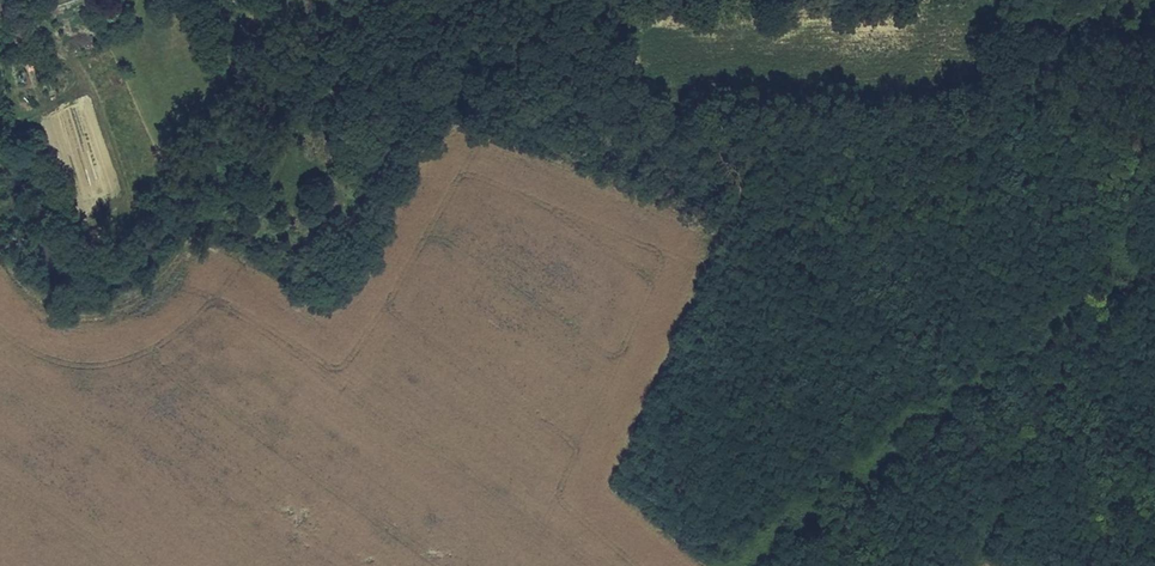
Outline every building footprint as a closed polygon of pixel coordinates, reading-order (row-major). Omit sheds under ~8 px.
[(13,45),(39,39),(36,32),(23,35),(21,30),(10,32),(13,45)]
